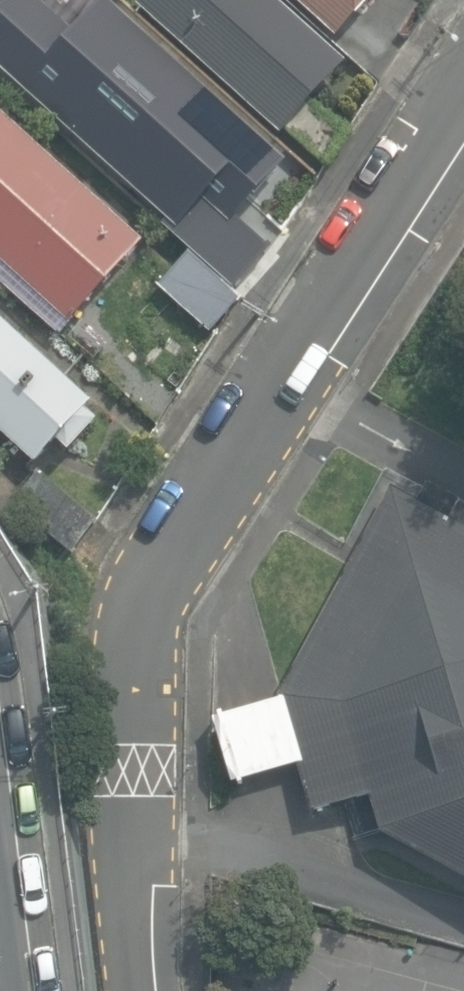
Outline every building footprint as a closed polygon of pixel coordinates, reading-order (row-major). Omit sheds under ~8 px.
[(173,233),(225,175),(237,186),(266,154),(254,143),(260,136),(127,17),(79,71),(0,0),(0,55),(17,71),(21,66),(30,74),(21,84),(62,121),(55,129),(173,233)] [(317,99),(352,61),(285,0),(142,0),(140,3),(286,134),(289,130),(317,99)] [(342,37),(375,0),(301,0),(342,37)] [(147,239),(0,105),(0,255),(72,321),(147,239)] [(270,246),(217,198),(189,229),(242,277),(270,246)] [(235,289),(184,244),(155,277),(206,323),(235,289)] [(41,462),(61,439),(74,451),(105,417),(94,408),(100,402),(0,311),(0,425),(41,462)] [(73,552),(101,518),(39,468),(11,502),(73,552)] [(455,517),(463,503),(463,499),(436,485),(426,502),(395,485),(284,693),(225,708),(246,779),(305,764),(318,806),(377,791),(387,826),(463,868),(463,522),(455,517)]
